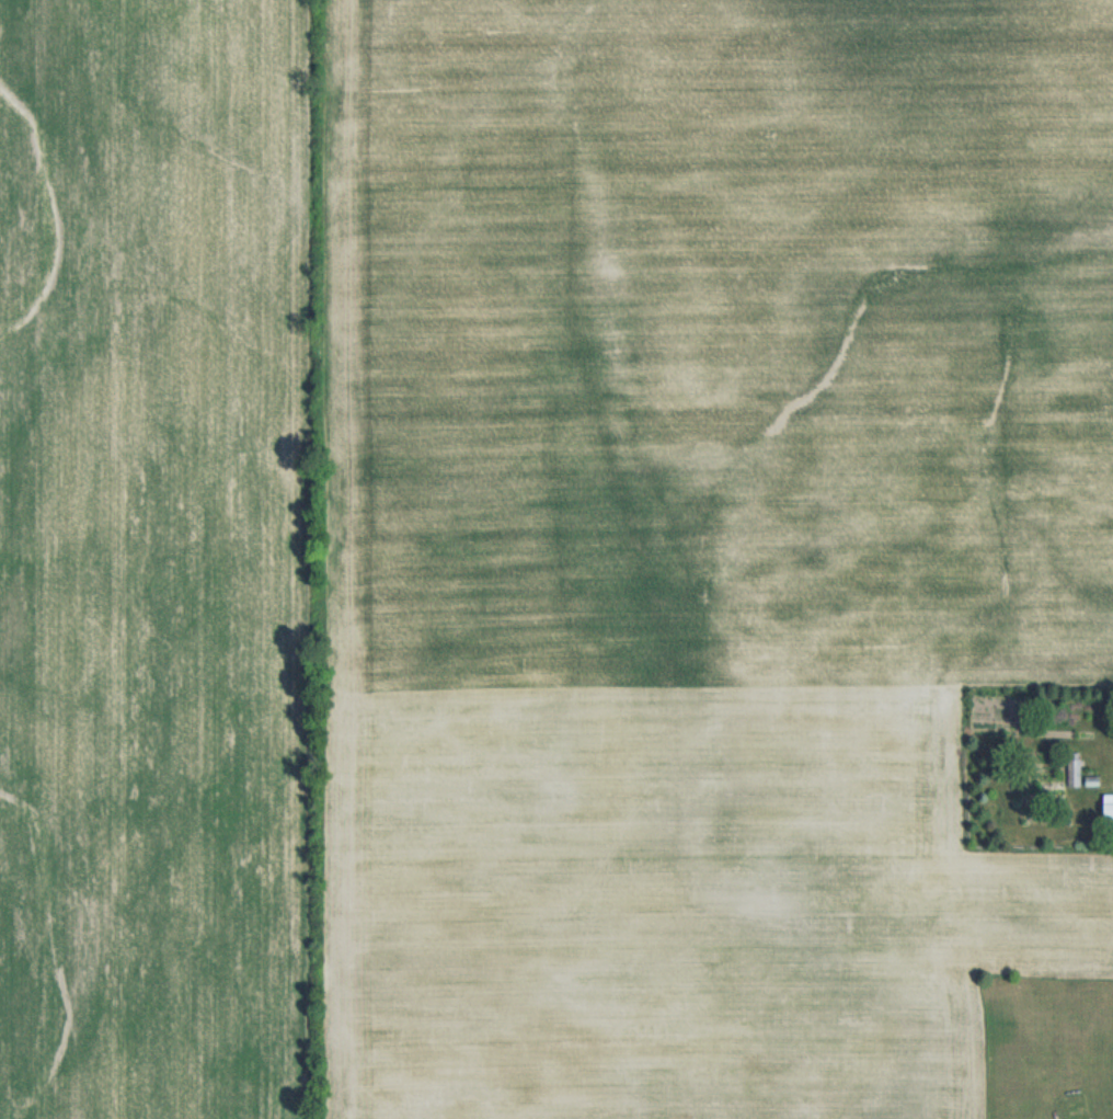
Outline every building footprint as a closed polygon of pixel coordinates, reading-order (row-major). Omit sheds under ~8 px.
[(1070,788),(1083,788),(1083,759),(1070,759),(1070,788)]
